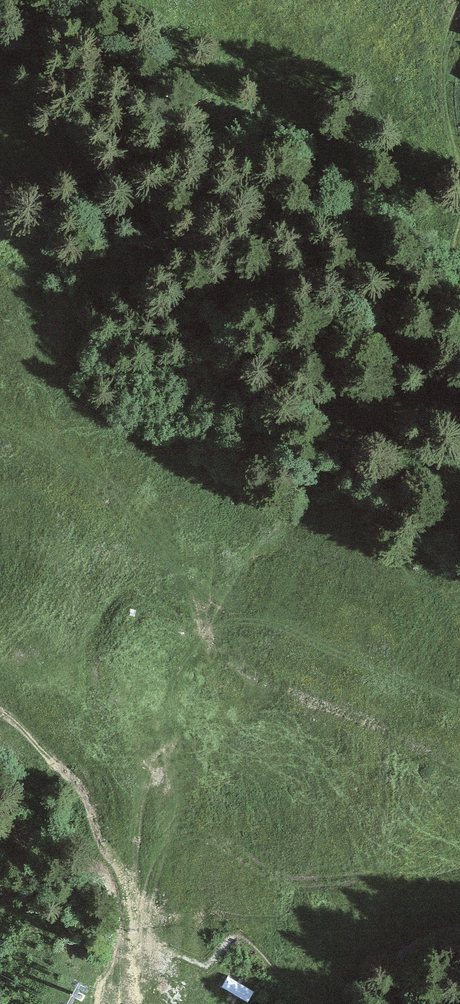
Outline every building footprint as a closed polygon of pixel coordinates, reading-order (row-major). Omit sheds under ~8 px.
[(255,992),(227,977),(221,988),(250,1003),(255,992)]
